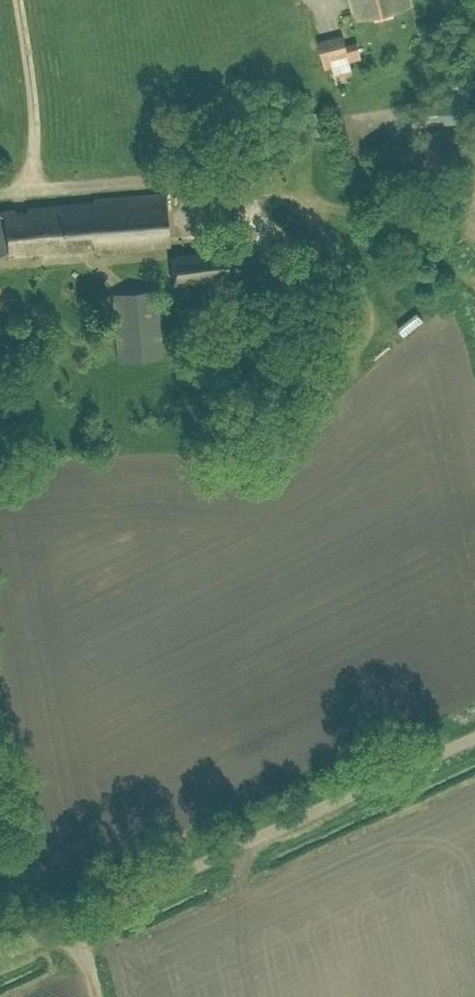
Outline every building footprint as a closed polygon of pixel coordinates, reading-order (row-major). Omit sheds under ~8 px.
[(358,19),(409,6),(408,0),(353,0),(358,19)] [(351,76),(342,35),(317,40),(323,69),(331,68),(333,80),(351,76)] [(164,194),(93,199),(94,202),(0,211),(0,256),(96,248),(96,252),(169,245),(164,194)] [(228,278),(225,248),(169,255),(172,284),(228,278)] [(161,358),(154,290),(110,294),(116,362),(161,358)]
